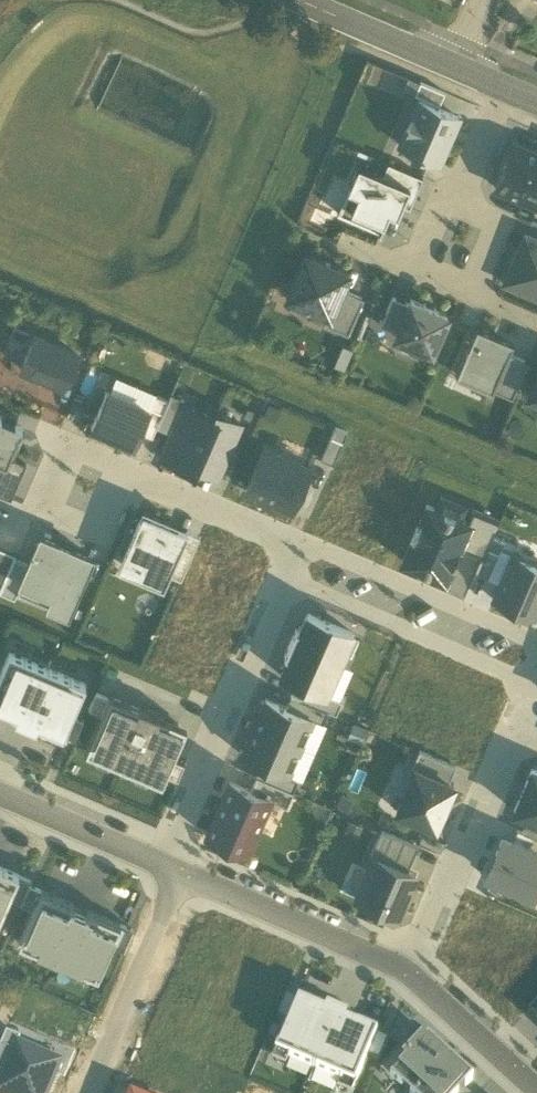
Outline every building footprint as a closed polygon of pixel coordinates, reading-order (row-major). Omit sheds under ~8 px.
[(457,9),(461,0),(436,0),(457,9)] [(420,79),(414,91),(439,101),(444,89),(420,79)] [(419,97),(400,143),(438,159),(457,114),(419,97)] [(513,141),(494,186),(536,204),(536,151),(513,141)] [(387,159),(382,172),(409,183),(401,202),(409,205),(422,175),(387,159)] [(382,172),(357,161),(337,209),(380,228),(388,209),(397,213),(401,202),(409,183),(382,172)] [(524,233),(503,282),(536,296),(536,238),(524,233)] [(348,268),(305,249),(287,292),(328,310),(329,310),(340,284),(348,268)] [(363,294),(340,284),(329,310),(328,310),(323,320),(348,330),(363,294)] [(396,328),(408,301),(392,294),(380,321),(396,328)] [(422,302),(410,297),(408,301),(396,328),(394,333),(431,349),(447,312),(435,307),(436,305),(423,300),(422,302)] [(494,331),(476,323),(455,372),(492,387),(507,351),(511,343),(493,335),(494,331)] [(513,339),(494,331),(493,335),(511,343),(513,339)] [(77,351),(34,332),(20,365),(63,384),(77,351)] [(352,346),(342,341),(332,361),(343,366),(352,346)] [(528,359),(507,351),(492,387),(512,396),(528,359)] [(528,393),(536,397),(536,372),(528,393)] [(116,374),(109,390),(149,407),(155,393),(156,391),(116,374)] [(106,389),(90,424),(134,443),(140,429),(149,407),(109,390),(106,389)] [(157,424),(171,430),(183,402),(184,402),(186,398),(171,392),(168,398),(157,424)] [(155,393),(149,407),(140,429),(152,434),(157,424),(168,398),(155,393)] [(171,430),(161,455),(193,469),(195,465),(216,416),(214,415),(184,402),(183,402),(171,430)] [(240,421),(216,411),(214,415),(216,416),(195,465),(217,474),(240,421)] [(0,415),(0,459),(6,462),(9,453),(20,428),(22,424),(0,415)] [(335,424),(330,434),(342,440),(347,429),(335,424)] [(24,430),(20,428),(9,453),(13,455),(24,430)] [(330,434),(321,457),(333,462),(342,440),(330,434)] [(263,446),(246,486),(293,506),(310,467),(263,446)] [(9,453),(6,462),(0,459),(0,491),(10,496),(25,461),(13,455),(9,453)] [(441,494),(436,506),(459,516),(464,504),(441,494)] [(402,559),(445,577),(459,544),(469,520),(467,519),(459,516),(436,506),(426,502),(402,559)] [(472,507),(467,519),(469,520),(459,544),(483,555),(492,534),(499,519),(472,507)] [(139,564),(135,574),(163,586),(169,573),(184,537),(164,528),(167,520),(142,510),(123,554),(138,560),(137,563),(139,564)] [(164,528),(184,537),(188,529),(167,520),(164,528)] [(59,541),(40,533),(28,561),(20,580),(23,582),(21,585),(51,598),(48,604),(67,612),(91,555),(72,547),(71,550),(58,544),(59,541)] [(504,539),(492,534),(483,555),(476,571),(488,576),(501,546),(504,539)] [(196,542),(184,537),(169,573),(181,578),(195,545),(196,542)] [(14,555),(16,551),(0,545),(0,587),(14,555)] [(180,581),(193,587),(206,576),(216,554),(195,545),(180,581)] [(219,546),(216,554),(206,576),(193,587),(188,598),(210,607),(211,603),(232,612),(236,602),(239,603),(256,562),(219,546)] [(488,576),(500,581),(513,551),(501,546),(488,576)] [(513,551),(500,581),(493,598),(532,615),(536,604),(536,561),(513,551)] [(138,560),(123,554),(118,566),(135,574),(139,564),(137,563),(138,560)] [(23,582),(20,580),(28,561),(14,555),(0,587),(0,591),(14,596),(16,590),(19,591),(21,585),(23,582)] [(295,628),(290,641),(338,662),(352,631),(307,611),(299,629),(295,628)] [(338,662),(290,641),(284,654),(288,656),(280,674),(304,684),(325,693),(338,662)] [(85,682),(9,649),(0,670),(0,708),(17,716),(19,713),(32,719),(31,722),(62,735),(71,715),(85,682)] [(352,668),(338,662),(325,693),(339,699),(352,668)] [(304,684),(299,697),(328,710),(335,713),(341,700),(339,699),(325,693),(304,684)] [(96,691),(88,708),(101,714),(108,697),(96,691)] [(165,774),(172,758),(164,755),(178,722),(110,693),(108,697),(101,714),(85,750),(161,783),(165,774)] [(299,697),(291,694),(286,706),(313,717),(323,721),(328,710),(299,697)] [(286,706),(266,697),(253,726),(299,745),(313,717),(286,706)] [(83,720),(71,715),(62,735),(75,740),(83,720)] [(323,721),(313,717),(299,745),(314,752),(326,723),(323,721)] [(186,726),(178,722),(164,755),(172,758),(186,726)] [(253,726),(241,754),(261,763),(287,774),(299,745),(253,726)] [(299,745),(287,774),(298,779),(302,781),(314,752),(299,745)] [(411,766),(414,767),(415,766),(448,781),(455,765),(419,749),(411,766)] [(184,764),(172,758),(165,774),(177,780),(184,764)] [(405,787),(414,767),(411,766),(398,761),(389,781),(405,787)] [(261,763),(256,775),(257,775),(292,791),(298,779),(287,774),(261,763)] [(405,787),(396,809),(435,826),(454,783),(448,781),(415,766),(414,767),(405,787)] [(513,809),(528,816),(536,819),(536,769),(532,767),(513,809)] [(292,791),(257,775),(250,790),(270,799),(270,800),(286,807),(293,791),(292,791)] [(230,781),(214,816),(255,833),(270,800),(270,799),(250,790),(230,781)] [(246,853),(255,833),(214,816),(206,836),(246,853)] [(523,830),(536,836),(536,819),(528,816),(523,830)] [(511,841),(536,852),(536,836),(523,830),(517,827),(511,841)] [(381,829),(371,853),(375,855),(407,869),(418,845),(381,829)] [(489,875),(495,878),(493,882),(512,890),(514,886),(532,894),(536,881),(536,852),(511,841),(501,837),(495,852),(498,853),(489,875)] [(375,855),(371,853),(357,848),(338,891),(356,899),(375,855)] [(375,855),(356,899),(396,916),(402,900),(405,902),(412,886),(409,884),(414,872),(407,869),(375,855)] [(8,900),(18,875),(0,867),(0,918),(8,900)] [(30,880),(18,875),(8,900),(20,905),(29,885),(30,880)] [(41,890),(29,885),(20,905),(32,910),(41,890)] [(32,910),(18,943),(97,977),(111,944),(120,924),(87,910),(86,913),(72,908),(74,904),(41,890),(32,910)] [(132,929),(120,924),(111,944),(124,949),(132,929)] [(275,1019),(286,1024),(294,1005),(283,1000),(275,1019)] [(287,1058),(341,1081),(344,1075),(356,1080),(365,1059),(374,1040),(376,1034),(343,1020),(342,1023),(328,1018),(330,1014),(297,1000),(294,1005),(286,1024),(277,1046),(290,1051),(287,1058)] [(536,1020),(536,1002),(528,1012),(536,1020)] [(6,1033),(13,1017),(1,1011),(0,1013),(0,1047),(6,1033)] [(12,1053),(15,1045),(17,1045),(20,1039),(6,1033),(0,1047),(0,1048),(12,1053)] [(389,1079),(405,1092),(418,1092),(449,1059),(427,1038),(411,1054),(390,1078),(389,1079)] [(386,1045),(374,1040),(365,1059),(378,1064),(386,1045)] [(15,1045),(12,1053),(2,1076),(0,1080),(0,1092),(47,1092),(60,1064),(17,1045),(15,1045)] [(380,1068),(390,1078),(411,1054),(401,1045),(380,1068)] [(274,1053),(287,1058),(290,1051),(277,1046),(274,1053)] [(2,1076),(12,1053),(0,1048),(0,1075),(2,1076)] [(449,1059),(418,1092),(460,1092),(463,1090),(472,1080),(449,1059)] [(353,1086),(356,1080),(344,1075),(341,1081),(353,1086)]
